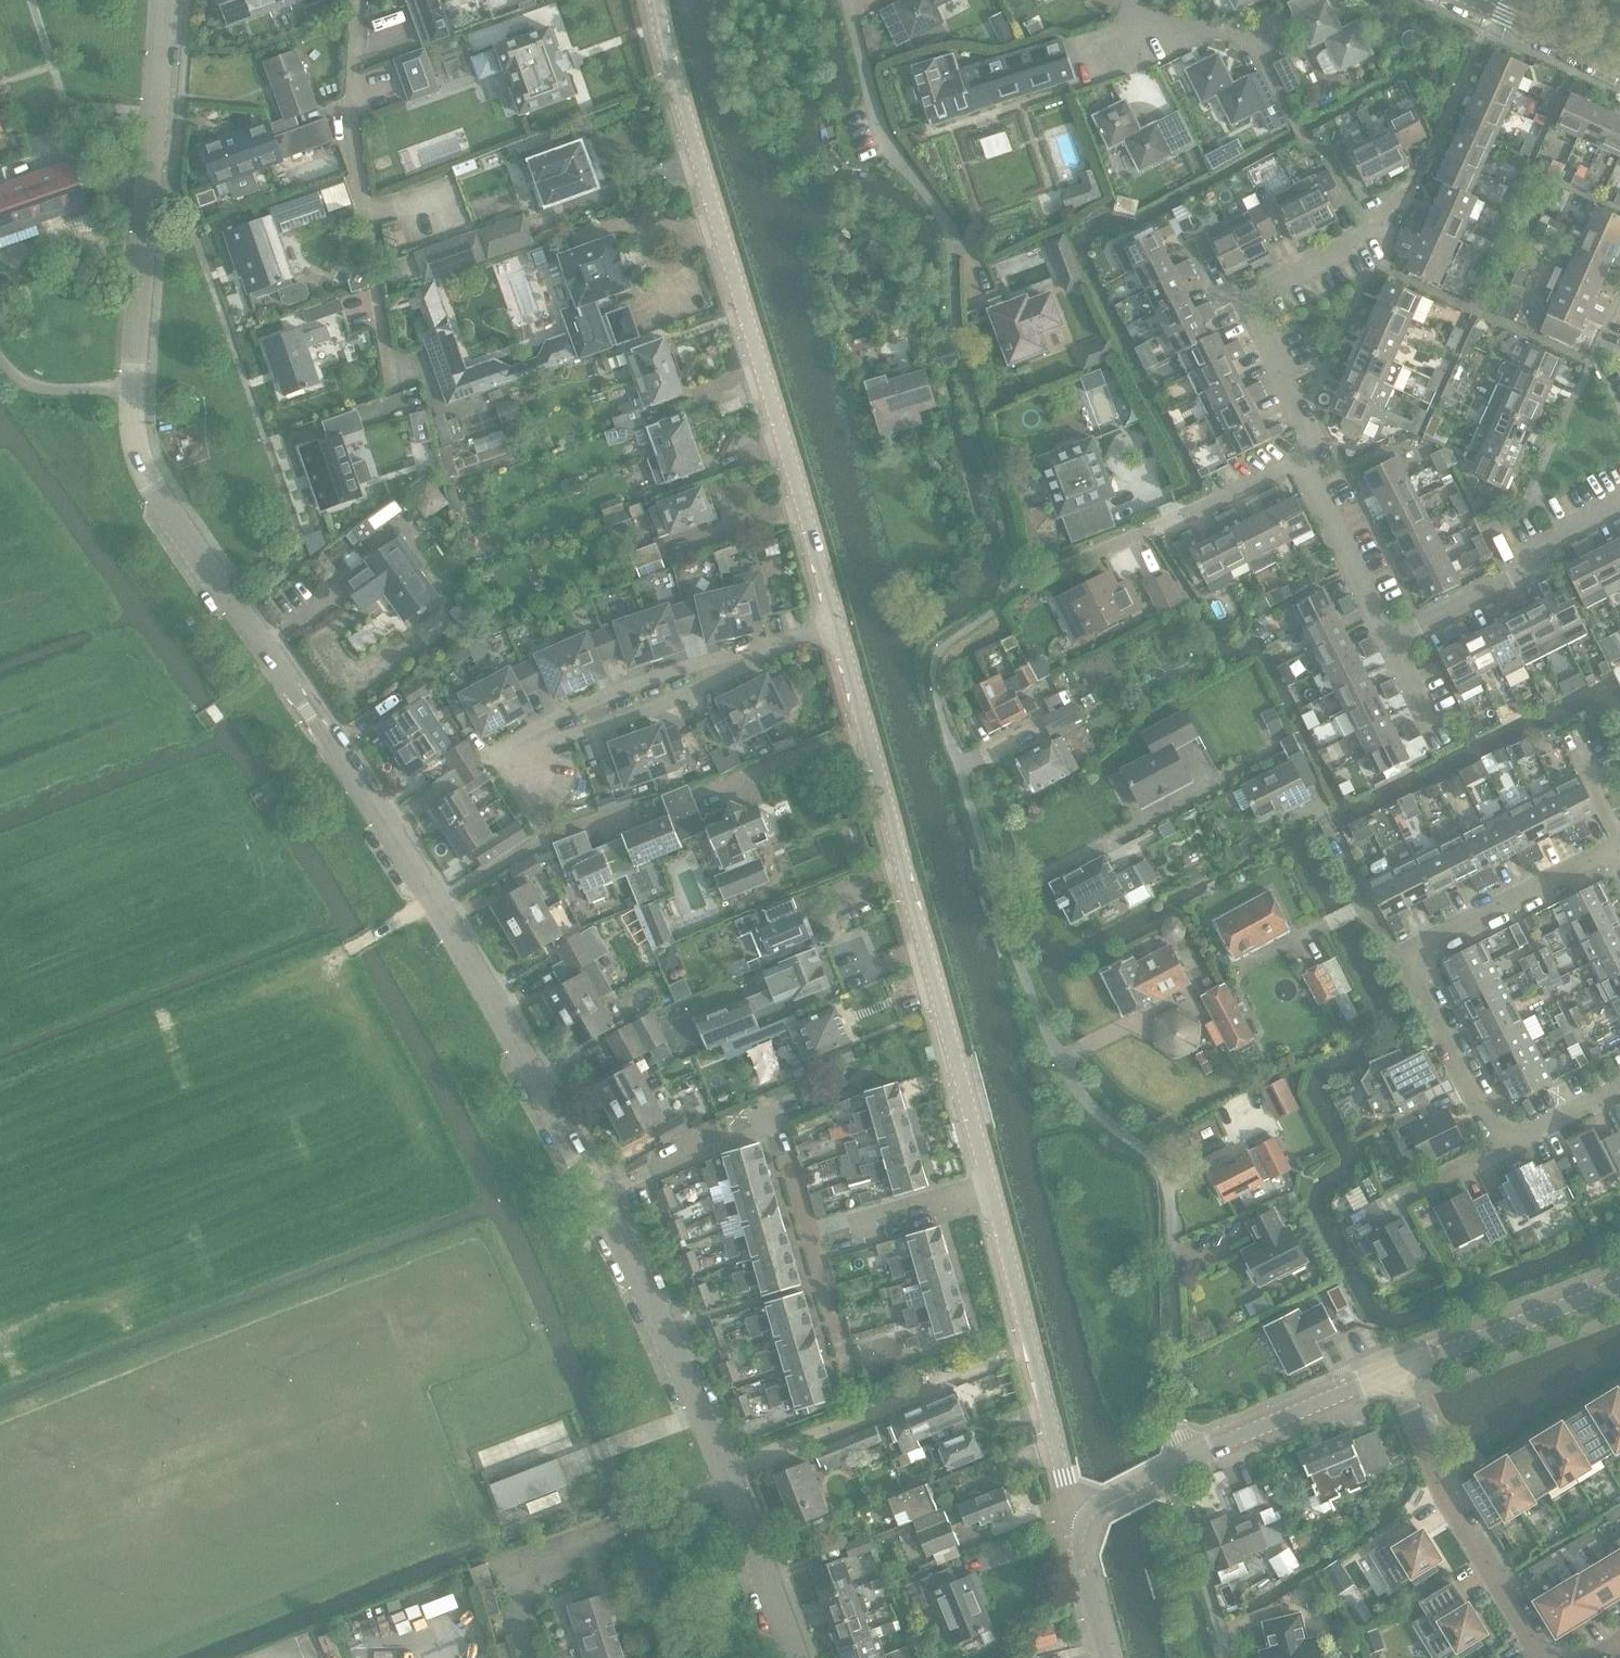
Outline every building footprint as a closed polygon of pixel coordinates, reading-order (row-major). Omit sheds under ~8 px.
[(227,25),(293,1),(293,0),(218,0),(227,25)] [(437,0),(403,0),(419,47),(449,36),(437,0)] [(945,0),(906,0),(883,12),(898,42),(941,20),(934,5),(945,0)] [(1234,4),(1236,8),(1243,4),(1252,0),(1231,0),(1234,4)] [(1290,4),(1296,15),(1294,16),(1310,46),(1323,40),(1328,48),(1321,51),(1316,57),(1324,74),(1333,73),(1339,70),(1339,71),(1372,54),(1356,24),(1341,31),(1325,0),(1319,3),(1318,0),(1297,0),(1290,4)] [(383,2),(371,7),(374,15),(386,11),(383,2)] [(1003,13),(989,20),(1003,46),(1017,39),(1003,13)] [(1032,38),(1044,32),(1038,20),(1026,26),(1032,38)] [(1427,20),(1423,24),(1423,29),(1427,32),(1432,32),(1435,29),(1435,24),(1431,20),(1427,20)] [(494,51),(472,59),(480,81),(502,73),(502,71),(505,70),(506,73),(512,71),(518,89),(513,91),(522,116),(575,96),(566,72),(568,71),(561,52),(559,53),(551,29),(533,35),(531,27),(512,34),(515,42),(497,48),(499,51),(495,53),(494,51)] [(1062,40),(958,72),(954,56),(912,68),(930,125),(1074,78),(1062,40)] [(396,61),(411,102),(439,91),(424,50),(396,61)] [(284,118),(268,124),(273,138),(298,128),(294,116),(317,108),(296,51),(264,62),(284,118)] [(1495,52),(1485,74),(1518,89),(1528,93),(1532,83),(1523,78),(1528,67),(1495,52)] [(1232,124),(1259,111),(1270,133),(1286,125),(1272,97),(1260,74),(1249,80),(1248,77),(1232,85),(1217,54),(1186,70),(1202,101),(1216,93),(1232,124)] [(1288,58),(1275,65),(1288,90),(1301,84),(1288,58)] [(1485,74),(1475,95),(1508,110),(1518,89),(1485,74)] [(1548,91),(1544,101),(1553,105),(1557,95),(1548,91)] [(1475,95),(1466,117),(1499,132),(1508,110),(1475,95)] [(1311,96),(1303,99),(1308,111),(1320,106),(1316,98),(1311,96)] [(1556,129),(1578,139),(1593,106),(1571,96),(1556,129)] [(1124,140),(1139,171),(1169,155),(1170,156),(1194,144),(1179,113),(1155,125),(1155,124),(1139,131),(1124,101),(1094,116),(1110,147),(1124,140)] [(1544,101),(1540,110),(1548,114),(1553,105),(1544,101)] [(1578,139),(1600,149),(1615,116),(1593,106),(1578,139)] [(1410,110),(1399,115),(1385,123),(1389,132),(1370,142),(1386,174),(1407,163),(1398,145),(1422,133),(1410,110)] [(1547,119),(1546,119),(1537,115),(1534,122),(1543,126),(1544,126),(1547,119)] [(1619,158),(1619,118),(1615,116),(1600,149),(1619,158)] [(1466,117),(1456,138),(1489,153),(1499,132),(1466,117)] [(240,174),(281,160),(334,141),(326,120),(299,130),(298,128),(273,138),(268,124),(267,122),(201,146),(215,184),(229,179),(240,174)] [(1009,130),(983,139),(989,158),(1015,149),(1009,130)] [(1538,138),(1529,134),(1525,143),(1533,147),(1538,138)] [(1456,138),(1446,159),(1479,174),(1489,153),(1456,138)] [(546,208),(599,188),(582,141),(529,161),(546,208)] [(1366,185),(1386,174),(1370,142),(1349,152),(1345,143),(1332,149),(1344,172),(1356,166),(1366,185)] [(1529,157),(1533,147),(1525,143),(1520,153),(1529,157)] [(1219,151),(1206,158),(1213,172),(1227,165),(1219,151)] [(1446,159),(1436,182),(1444,185),(1469,197),(1469,196),(1479,174),(1446,159)] [(1538,170),(1548,174),(1560,180),(1564,171),(1566,167),(1554,161),(1552,166),(1542,162),(1538,170)] [(1,250),(41,235),(37,224),(68,213),(70,218),(88,211),(71,163),(3,185),(1,181),(0,181),(0,247),(1,250)] [(1576,177),(1572,185),(1581,189),(1585,181),(1590,170),(1581,166),(1576,177)] [(1093,169),(1081,173),(1091,202),(1103,197),(1093,169)] [(1315,175),(1293,187),(1315,232),(1337,221),(1328,202),(1341,196),(1329,172),(1317,178),(1315,175)] [(240,174),(229,179),(235,198),(247,194),(240,174)] [(265,220),(225,234),(237,270),(240,269),(249,294),(251,294),(252,296),(257,299),(266,296),(280,291),(284,302),(289,305),(305,299),(308,294),(305,286),(300,283),(287,288),(285,282),(294,278),(279,237),(275,226),(327,208),(329,213),(335,216),(356,209),(354,203),(348,188),(345,177),(317,188),(267,206),(271,218),(265,220)] [(1523,183),(1514,179),(1509,188),(1518,192),(1523,183)] [(1595,185),(1585,181),(1581,189),(1591,193),(1595,185)] [(1444,185),(1435,205),(1469,221),(1476,224),(1485,204),(1478,201),(1469,197),(1444,185)] [(1274,200),(1261,206),(1272,230),(1285,223),(1295,242),(1315,232),(1293,187),(1272,197),(1274,200)] [(1514,202),(1518,192),(1509,188),(1505,198),(1514,202)] [(1560,203),(1565,193),(1556,189),(1551,199),(1560,203)] [(214,190),(198,196),(202,206),(212,203),(216,196),(214,190)] [(1121,193),(1116,209),(1138,215),(1142,200),(1121,193)] [(1435,205),(1425,227),(1459,242),(1469,221),(1435,205)] [(1261,236),(1272,230),(1261,206),(1227,224),(1226,224),(1247,266),(1251,264),(1254,270),(1271,261),(1268,256),(1270,254),(1261,236)] [(1587,228),(1619,243),(1619,218),(1597,208),(1587,228)] [(476,233),(486,261),(534,245),(525,217),(476,233)] [(1228,276),(1247,266),(1226,224),(1227,224),(1226,220),(1204,232),(1206,235),(1194,241),(1205,264),(1218,257),(1228,276)] [(1496,222),(1494,221),(1490,231),(1499,235),(1504,225),(1496,222)] [(1541,222),(1537,231),(1546,235),(1550,227),(1541,222)] [(1135,270),(1135,271),(1166,255),(1159,241),(1173,234),(1168,226),(1155,233),(1151,226),(1132,236),(1114,245),(1112,250),(1125,275),(1135,270)] [(1404,231),(1395,253),(1410,260),(1405,271),(1443,288),(1463,244),(1459,242),(1425,227),(1420,238),(1404,231)] [(1578,249),(1611,264),(1619,244),(1619,243),(1587,228),(1578,249)] [(1490,231),(1486,240),(1495,244),(1499,235),(1490,231)] [(1541,246),(1546,235),(1537,231),(1532,242),(1541,246)] [(1060,232),(1044,238),(1063,290),(1079,284),(1060,232)] [(486,261),(476,233),(415,254),(425,282),(486,261)] [(560,254),(558,255),(559,257),(559,256),(565,272),(564,272),(565,274),(565,273),(566,276),(566,277),(567,277),(569,284),(569,286),(570,286),(571,288),(570,288),(571,290),(577,305),(576,305),(576,306),(562,311),(578,357),(610,346),(600,317),(594,300),(629,288),(631,288),(631,286),(630,286),(625,271),(625,269),(624,269),(623,267),(624,267),(623,265),(620,258),(621,258),(620,257),(619,255),(620,254),(619,253),(613,238),(614,237),(613,236),(611,236),(611,237),(560,255),(560,254)] [(552,244),(527,252),(534,272),(559,263),(552,244)] [(1578,249),(1569,270),(1601,285),(1611,264),(1578,249)] [(827,266),(828,275),(837,274),(845,263),(844,254),(835,256),(827,266)] [(1173,268),(1166,255),(1135,271),(1146,292),(1191,269),(1187,261),(1173,268)] [(1475,264),(1466,283),(1475,287),(1484,268),(1475,264)] [(1521,265),(1518,272),(1527,276),(1531,270),(1521,265)] [(349,283),(352,292),(367,287),(363,268),(355,271),(349,283)] [(1194,276),(1191,269),(1146,292),(1156,312),(1187,297),(1180,283),(1194,276)] [(1548,316),(1541,332),(1574,347),(1583,326),(1586,320),(1602,327),(1608,313),(1612,305),(1596,298),(1601,285),(1569,270),(1568,271),(1563,269),(1555,289),(1546,309),(1544,314),(1548,316)] [(1522,288),(1527,276),(1518,272),(1512,284),(1522,288)] [(420,285),(433,321),(446,316),(446,315),(445,315),(442,305),(442,303),(441,304),(438,293),(438,292),(437,292),(434,282),(434,280),(420,285)] [(1388,283),(1378,306),(1411,321),(1411,320),(1424,325),(1434,303),(1421,298),(1388,283)] [(852,294),(858,305),(867,300),(860,289),(852,294)] [(1508,293),(1497,317),(1513,324),(1524,300),(1508,293)] [(1002,303),(999,295),(986,300),(1009,360),(1042,348),(1035,331),(1058,323),(1048,296),(1025,305),(1023,300),(999,309),(997,305),(1002,303)] [(1194,310),(1187,297),(1156,312),(1167,334),(1212,311),(1208,303),(1194,310)] [(322,306),(304,313),(308,323),(326,317),(322,306)] [(1378,306),(1369,327),(1401,342),(1411,321),(1378,306)] [(1167,334),(1178,355),(1209,339),(1202,326),(1216,319),(1212,311),(1167,334)] [(894,328),(897,340),(921,333),(918,322),(894,328)] [(1134,324),(1127,327),(1132,337),(1139,333),(1134,324)] [(1471,335),(1466,345),(1474,349),(1483,329),(1475,326),(1471,335)] [(307,349),(332,340),(327,327),(303,336),(301,330),(263,344),(273,373),(275,373),(284,397),(320,384),(307,349)] [(1369,327),(1359,349),(1391,364),(1401,342),(1369,327)] [(1455,328),(1451,338),(1459,342),(1464,332),(1455,328)] [(492,360),(486,362),(465,369),(464,368),(460,358),(461,358),(460,356),(455,343),(456,343),(455,341),(451,331),(452,331),(451,329),(424,339),(447,404),(495,387),(514,380),(509,367),(495,360),(493,359),(492,360)] [(1218,335),(1209,339),(1178,355),(1189,376),(1242,349),(1238,342),(1225,349),(1218,335)] [(1109,337),(1075,350),(1082,369),(1116,356),(1109,337)] [(1455,351),(1459,342),(1451,338),(1447,347),(1455,351)] [(664,341),(603,363),(607,373),(630,365),(636,382),(677,367),(673,356),(668,353),(664,341)] [(1471,358),(1474,349),(1466,345),(1462,354),(1471,358)] [(1529,346),(1519,369),(1552,384),(1563,362),(1529,346)] [(1246,357),(1242,349),(1189,376),(1199,397),(1239,377),(1232,364),(1246,357)] [(1359,349),(1349,370),(1393,390),(1402,369),(1391,364),(1359,349)] [(1154,367),(1149,358),(1143,362),(1147,370),(1154,367)] [(1504,375),(1499,385),(1543,405),(1552,384),(1519,369),(1508,364),(1502,366),(1499,373),(1504,375)] [(1099,371),(1106,390),(1118,385),(1111,366),(1099,371)] [(681,378),(677,367),(636,382),(646,408),(684,394),(679,381),(681,378)] [(884,374),(862,380),(876,425),(879,437),(917,425),(914,414),(934,409),(922,369),(885,380),(884,374)] [(1349,370),(1339,392),(1383,411),(1393,390),(1349,370)] [(1436,371),(1431,382),(1440,386),(1445,375),(1436,371)] [(1245,390),(1239,377),(1199,397),(1210,417),(1210,418),(1263,391),(1259,383),(1245,390)] [(1452,378),(1447,389),(1455,393),(1456,391),(1465,395),(1469,386),(1452,378)] [(1437,394),(1440,386),(1431,382),(1428,390),(1437,394)] [(1499,385),(1489,408),(1533,427),(1543,405),(1499,385)] [(501,389),(488,394),(491,402),(504,397),(501,389)] [(1451,400),(1455,393),(1447,389),(1443,396),(1451,400)] [(1267,398),(1263,391),(1210,418),(1210,417),(1207,419),(1218,440),(1260,419),(1253,405),(1267,398)] [(1398,430),(1398,428),(1417,437),(1423,424),(1414,420),(1412,424),(1383,411),(1339,392),(1330,413),(1344,419),(1341,426),(1342,431),(1358,438),(1363,435),(1371,418),(1398,430)] [(1029,394),(1017,400),(1019,404),(1030,398),(1029,394)] [(1016,400),(1004,406),(1006,410),(1018,404),(1016,400)] [(644,419),(641,420),(635,401),(619,406),(622,417),(613,421),(617,431),(645,421),(644,419)] [(516,403),(497,409),(503,427),(522,421),(516,403)] [(1489,408),(1479,429),(1523,449),(1533,427),(1489,408)] [(1419,410),(1414,420),(1423,424),(1428,414),(1419,410)] [(330,440),(302,450),(323,510),(362,497),(358,485),(372,480),(366,461),(352,466),(342,437),(363,430),(357,412),(324,423),(330,440)] [(426,412),(411,415),(417,445),(432,442),(426,412)] [(445,415),(433,420),(442,448),(465,440),(458,419),(448,423),(445,415)] [(652,442),(657,456),(657,457),(695,443),(684,415),(648,429),(645,421),(617,431),(622,444),(637,438),(640,446),(652,442)] [(1434,417),(1430,427),(1438,431),(1443,421),(1434,417)] [(1266,431),(1260,419),(1218,440),(1228,461),(1284,433),(1280,424),(1266,431)] [(1435,440),(1438,431),(1430,427),(1426,436),(1435,440)] [(1470,450),(1514,470),(1523,449),(1479,429),(1470,450)] [(1056,517),(1060,516),(1070,544),(1115,527),(1106,500),(1115,497),(1093,438),(1035,460),(1056,517)] [(704,470),(695,443),(657,457),(657,456),(648,460),(658,487),(704,470)] [(1195,444),(1188,448),(1191,453),(1198,449),(1195,444)] [(1448,470),(1458,465),(1452,453),(1444,449),(1438,452),(1443,461),(1448,470)] [(1504,492),(1514,470),(1470,450),(1466,460),(1476,464),(1470,476),(1504,492)] [(1430,456),(1434,466),(1443,461),(1438,452),(1430,456)] [(1365,474),(1376,495),(1408,479),(1397,458),(1365,474)] [(1448,470),(1443,461),(1434,466),(1439,475),(1448,470)] [(1207,465),(1198,470),(1201,477),(1210,472),(1207,465)] [(1168,467),(1156,472),(1162,488),(1174,484),(1168,467)] [(449,505),(430,478),(409,493),(428,520),(449,505)] [(1376,495),(1386,517),(1418,500),(1408,479),(1376,495)] [(708,523),(718,519),(713,505),(708,506),(702,488),(659,504),(660,507),(650,511),(660,538),(670,534),(671,535),(692,527),(692,529),(698,527),(697,524),(707,520),(708,523)] [(1276,489),(1266,493),(1271,503),(1280,498),(1276,489)] [(1262,507),(1271,503),(1266,493),(1257,498),(1262,507)] [(1451,498),(1456,508),(1465,503),(1460,494),(1451,498)] [(1280,498),(1271,503),(1274,509),(1291,541),(1312,530),(1296,498),(1284,505),(1280,498)] [(601,507),(605,518),(625,511),(621,499),(601,507)] [(1386,517),(1397,538),(1429,521),(1418,500),(1386,517)] [(399,501),(370,517),(375,528),(405,512),(399,501)] [(625,511),(605,518),(609,529),(646,515),(641,503),(628,508),(628,510),(625,511)] [(1265,514),(1254,520),(1270,552),(1271,552),(1291,541),(1274,509),(1271,503),(1262,507),(1265,514)] [(1469,512),(1465,503),(1456,508),(1460,517),(1469,512)] [(1234,510),(1225,514),(1230,524),(1239,519),(1234,510)] [(1220,529),(1230,524),(1225,514),(1215,519),(1220,529)] [(378,532),(368,519),(354,529),(355,531),(362,540),(363,542),(378,532)] [(1277,563),(1271,552),(1270,552),(1254,520),(1233,530),(1249,562),(1249,563),(1254,574),(1277,563)] [(1397,538),(1408,559),(1440,542),(1429,521),(1397,538)] [(1607,546),(1619,572),(1619,523),(1613,526),(1619,539),(1607,546)] [(1223,535),(1213,541),(1229,573),(1249,563),(1249,562),(1233,530),(1230,524),(1220,529),(1223,535)] [(355,531),(347,536),(354,545),(362,540),(355,531)] [(1187,545),(1197,540),(1192,531),(1182,536),(1184,540),(1187,545)] [(321,535),(305,541),(311,559),(325,549),(321,535)] [(1472,540),(1477,550),(1486,546),(1481,535),(1472,540)] [(405,622),(439,598),(408,555),(412,552),(402,537),(377,555),(373,550),(362,558),(366,563),(342,580),(363,611),(386,594),(405,622)] [(1579,543),(1602,588),(1607,598),(1619,591),(1619,572),(1607,546),(1593,552),(1587,539),(1579,543)] [(1228,573),(1229,573),(1213,541),(1200,547),(1197,540),(1187,545),(1184,540),(1174,545),(1183,564),(1194,558),(1207,584),(1213,595),(1234,585),(1228,573)] [(1408,559),(1418,580),(1451,564),(1440,542),(1408,559)] [(1579,560),(1565,567),(1585,609),(1607,598),(1602,588),(1579,543),(1572,547),(1579,560)] [(656,544),(630,554),(639,578),(665,568),(656,544)] [(737,554),(734,546),(714,554),(717,562),(737,554)] [(1491,554),(1486,546),(1477,550),(1482,559),(1491,554)] [(321,554),(309,563),(324,583),(336,575),(321,554)] [(730,570),(727,560),(717,563),(720,573),(730,570)] [(1461,585),(1451,564),(1418,580),(1429,601),(1461,585)] [(1320,566),(1308,572),(1314,583),(1325,577),(1320,566)] [(726,588),(722,588),(735,640),(739,639),(742,637),(746,635),(748,632),(761,629),(757,616),(771,613),(763,583),(761,583),(759,579),(756,576),(752,574),(748,574),(744,576),(742,580),(740,584),(740,588),(738,589),(734,588),(730,587),(726,588)] [(1161,615),(1182,604),(1169,577),(1147,587),(1161,615)] [(1123,620),(1143,610),(1129,583),(1110,592),(1104,579),(1056,602),(1070,632),(1089,623),(1093,631),(1122,618),(1123,620)] [(1301,580),(1288,586),(1293,595),(1305,589),(1305,588),(1301,580)] [(1546,581),(1536,586),(1540,595),(1550,590),(1546,581)] [(1531,600),(1540,595),(1536,586),(1527,591),(1531,600)] [(713,593),(710,596),(698,599),(699,600),(682,604),(690,631),(705,627),(708,642),(720,639),(724,640),(727,640),(731,640),(735,640),(722,588),(719,590),(716,591),(713,593)] [(1280,588),(1266,595),(1267,596),(1271,604),(1272,607),(1286,600),(1280,588)] [(1550,590),(1540,595),(1566,646),(1588,634),(1582,623),(1566,590),(1554,597),(1550,590)] [(1293,607),(1304,629),(1336,612),(1325,591),(1293,607)] [(1535,606),(1524,612),(1546,656),(1566,646),(1540,595),(1531,600),(1535,606)] [(1267,596),(1251,604),(1259,620),(1275,612),(1272,607),(1271,604),(1267,596)] [(1338,602),(1342,609),(1354,603),(1350,596),(1338,602)] [(589,599),(579,603),(581,608),(587,611),(593,609),(589,599)] [(1504,602),(1495,607),(1499,615),(1508,611),(1504,602)] [(1358,611),(1354,603),(1342,609),(1346,617),(1358,611)] [(644,610),(640,611),(657,661),(661,660),(664,658),(668,655),(670,653),(682,649),(677,635),(690,631),(682,604),(668,608),(667,606),(655,610),(652,610),(648,610),(644,610)] [(417,625),(428,644),(458,626),(447,607),(417,625)] [(1490,620),(1499,615),(1495,607),(1486,612),(1490,620)] [(631,617),(629,619),(617,623),(617,625),(601,631),(612,657),(626,652),(631,666),(643,662),(647,662),(652,662),(657,661),(640,611),(637,613),(634,614),(631,617)] [(1508,611),(1499,615),(1525,666),(1546,656),(1524,612),(1512,618),(1508,611)] [(1304,629),(1314,650),(1346,633),(1336,612),(1304,629)] [(1494,627),(1481,633),(1498,666),(1498,665),(1504,677),(1525,666),(1499,615),(1490,620),(1494,627)] [(1242,617),(1232,625),(1240,636),(1250,627),(1242,617)] [(1254,623),(1249,634),(1260,639),(1265,628),(1254,623)] [(1462,623),(1453,628),(1457,636),(1467,632),(1462,623)] [(1448,641),(1457,636),(1453,628),(1444,633),(1448,641)] [(1604,628),(1595,632),(1600,641),(1608,637),(1604,628)] [(599,662),(612,657),(601,631),(588,636),(588,634),(576,639),(572,639),(568,639),(564,640),(560,642),(581,690),(588,686),(594,680),(605,676),(599,662)] [(1467,632),(1457,636),(1461,644),(1477,676),(1498,666),(1481,633),(1470,639),(1467,632)] [(1314,650),(1325,671),(1357,655),(1346,633),(1314,650)] [(1014,636),(1002,642),(1007,652),(1018,646),(1014,636)] [(486,638),(468,649),(472,656),(475,663),(486,657),(490,644),(486,638)] [(1359,644),(1363,651),(1375,645),(1371,638),(1359,644)] [(539,657),(523,664),(536,690),(550,683),(556,697),(567,692),(572,692),(576,691),(581,690),(560,642),(557,643),(554,645),(552,648),(550,651),(538,656),(539,657)] [(1456,687),(1477,676),(1461,644),(1439,654),(1456,687)] [(1379,653),(1375,645),(1363,651),(1367,659),(1379,653)] [(1325,671),(1335,692),(1367,676),(1357,655),(1325,671)] [(487,677),(483,679),(508,725),(515,721),(520,714),(531,709),(524,696),(536,690),(523,664),(511,670),(510,669),(499,675),(495,675),(491,676),(487,677)] [(971,687),(983,710),(999,702),(999,701),(1014,693),(1036,683),(1028,666),(1016,672),(1017,676),(1002,683),(998,674),(971,687)] [(433,670),(422,677),(430,689),(440,682),(433,670)] [(1578,689),(1586,685),(1580,674),(1572,678),(1578,689)] [(1594,674),(1585,678),(1588,684),(1597,680),(1594,674)] [(740,686),(764,732),(765,733),(768,731),(771,728),(774,725),(776,722),(787,716),(784,710),(796,704),(795,700),(794,696),(793,693),(789,685),(787,682),(784,679),(781,676),(770,682),(767,677),(756,682),(752,682),(748,683),(744,684),(740,686)] [(1335,692),(1346,713),(1378,697),(1367,676),(1335,692)] [(412,706),(433,693),(430,689),(422,677),(402,690),(412,706)] [(476,685),(474,689),(463,695),(463,696),(451,703),(465,728),(477,721),(484,734),(495,728),(499,728),(504,727),(508,725),(483,679),(479,682),(476,685)] [(1380,686),(1384,694),(1396,688),(1392,680),(1380,686)] [(765,733),(764,732),(740,686),(736,688),(733,692),(730,695),(720,701),(722,706),(709,712),(726,746),(739,739),(740,741),(751,735),(754,735),(758,735),(761,734),(765,733)] [(1400,695),(1396,688),(1384,694),(1388,701),(1400,695)] [(1550,690),(1540,695),(1545,705),(1555,700),(1550,690)] [(1019,703),(1014,693),(999,701),(999,702),(983,710),(983,711),(979,713),(988,733),(1010,723),(1010,721),(1024,714),(1024,713),(1034,708),(1029,698),(1019,703)] [(1044,703),(1051,715),(1065,708),(1064,707),(1057,695),(1044,703)] [(1346,713),(1357,734),(1389,718),(1378,697),(1346,713)] [(1072,703),(1064,707),(1065,708),(1051,715),(1041,720),(1050,738),(1081,721),(1072,703)] [(379,728),(395,753),(426,732),(411,707),(379,728)] [(1511,721),(1504,708),(1496,712),(1503,725),(1511,721)] [(1276,709),(1262,715),(1271,735),(1285,729),(1276,709)] [(1170,792),(1171,792),(1190,782),(1172,750),(1196,736),(1183,712),(1142,734),(1153,754),(1121,771),(1139,804),(1167,789),(1167,790),(1167,791),(1168,792),(1169,792),(1170,792)] [(706,714),(694,720),(698,729),(710,723),(706,714)] [(1479,717),(1471,722),(1476,733),(1485,729),(1479,717)] [(1357,734),(1367,755),(1399,739),(1389,718),(1357,734)] [(1401,727),(1406,736),(1418,730),(1413,721),(1401,727)] [(638,731),(635,732),(652,781),(659,777),(665,772),(677,768),(676,767),(690,762),(678,726),(664,731),(662,726),(650,730),(646,730),(642,730),(638,731)] [(1553,728),(1542,733),(1545,740),(1551,742),(1558,739),(1553,728)] [(1421,737),(1418,730),(1406,736),(1409,743),(1421,737)] [(442,756),(426,732),(395,753),(410,777),(442,756)] [(626,737),(623,740),(611,744),(616,758),(602,763),(612,790),(626,785),(626,786),(638,782),(643,782),(648,782),(652,781),(635,732),(630,734),(626,737)] [(1293,735),(1280,742),(1284,750),(1297,744),(1293,735)] [(776,752),(796,744),(792,736),(773,744),(776,752)] [(1067,773),(1077,768),(1061,737),(1015,760),(1025,778),(1022,783),(1026,790),(1031,790),(1032,793),(1067,774),(1067,773)] [(1410,760),(1399,739),(1367,755),(1378,776),(1410,760)] [(1529,739),(1507,749),(1515,765),(1536,755),(1529,739)] [(454,770),(455,771),(477,756),(467,741),(445,755),(454,770)] [(1290,764),(1234,794),(1243,811),(1252,806),(1260,821),(1292,806),(1293,809),(1310,800),(1305,790),(1318,783),(1297,744),(1284,750),(1288,759),(1290,764)] [(1505,749),(1494,755),(1499,765),(1510,759),(1505,749)] [(430,809),(446,834),(479,813),(462,788),(487,772),(477,756),(455,771),(454,770),(431,785),(442,802),(430,809)] [(1466,768),(1459,772),(1466,787),(1473,783),(1466,768)] [(1459,775),(1446,781),(1453,795),(1459,797),(1468,793),(1459,775)] [(1578,776),(1554,788),(1581,840),(1591,835),(1583,820),(1597,813),(1578,776)] [(1350,779),(1340,785),(1345,795),(1355,790),(1350,779)] [(1436,785),(1426,791),(1430,800),(1441,795),(1436,785)] [(727,868),(729,872),(716,877),(726,900),(770,882),(761,859),(756,861),(751,850),(757,848),(755,844),(768,839),(766,833),(768,832),(765,825),(768,824),(768,816),(763,811),(760,813),(757,808),(750,811),(731,803),(727,813),(715,817),(707,814),(705,820),(700,822),(686,787),(662,797),(669,816),(669,817),(679,842),(708,830),(711,837),(708,839),(721,870),(727,868)] [(1570,845),(1581,840),(1554,788),(1531,800),(1550,837),(1563,830),(1570,845)] [(654,799),(646,801),(648,810),(657,807),(654,799)] [(1537,843),(1550,837),(1531,800),(1508,812),(1534,864),(1544,858),(1537,843)] [(1524,869),(1534,864),(1508,812),(1485,823),(1503,860),(1516,854),(1524,869)] [(479,813),(446,834),(462,858),(474,850),(483,866),(506,851),(496,836),(494,837),(479,813)] [(681,847),(679,842),(669,817),(622,836),(626,845),(592,859),(583,834),(586,833),(585,832),(552,844),(559,860),(561,860),(566,873),(576,869),(589,903),(607,896),(602,886),(613,881),(613,880),(625,876),(634,897),(637,905),(668,892),(654,858),(681,847)] [(1365,818),(1350,825),(1359,843),(1374,835),(1365,818)] [(506,851),(527,838),(517,822),(496,836),(506,851)] [(1172,822),(1160,828),(1166,839),(1178,833),(1172,822)] [(1490,867),(1503,860),(1485,823),(1461,835),(1487,887),(1498,882),(1490,867)] [(1477,892),(1487,887),(1461,835),(1438,847),(1457,884),(1469,877),(1477,892)] [(1246,840),(1231,849),(1237,859),(1252,851),(1246,840)] [(1444,890),(1457,884),(1438,847),(1415,858),(1441,911),(1451,905),(1444,890)] [(1131,908),(1151,897),(1145,885),(1142,887),(1132,866),(1113,875),(1103,855),(1049,882),(1070,924),(1125,896),(1131,908)] [(521,889),(492,907),(507,933),(547,909),(529,878),(542,871),(533,856),(510,870),(521,889)] [(1410,907),(1391,870),(1385,858),(1384,859),(1374,864),(1371,867),(1371,870),(1372,873),(1375,875),(1379,874),(1380,876),(1367,882),(1394,934),(1405,929),(1397,914),(1410,907)] [(1430,916),(1441,911),(1415,858),(1391,870),(1410,907),(1423,901),(1430,916)] [(1560,903),(1571,923),(1610,903),(1600,883),(1560,903)] [(1233,957),(1287,928),(1268,891),(1213,921),(1233,957)] [(634,897),(626,900),(629,908),(635,906),(637,905),(634,897)] [(637,905),(635,906),(655,955),(672,948),(674,947),(673,943),(676,941),(660,902),(657,903),(654,898),(637,905)] [(735,922),(741,937),(751,933),(753,939),(761,958),(810,938),(809,935),(812,933),(807,920),(804,921),(799,909),(796,910),(792,899),(735,922)] [(1571,923),(1580,943),(1619,923),(1610,903),(1571,923)] [(547,909),(507,933),(522,959),(552,941),(555,947),(554,947),(562,961),(587,947),(587,946),(580,935),(579,933),(565,941),(562,936),(562,935),(547,909)] [(1165,922),(1162,930),(1168,940),(1175,943),(1185,938),(1187,930),(1182,920),(1174,917),(1165,922)] [(1537,928),(1532,917),(1524,921),(1529,932),(1537,928)] [(1590,963),(1619,948),(1619,923),(1580,943),(1590,963)] [(1527,944),(1518,924),(1510,928),(1520,948),(1527,944)] [(591,928),(580,935),(587,946),(598,940),(591,928)] [(1442,962),(1453,983),(1492,963),(1482,942),(1442,962)] [(1124,1015),(1189,982),(1170,944),(1155,951),(1134,962),(1132,957),(1102,972),(1124,1015)] [(595,961),(587,947),(562,961),(570,975),(595,961)] [(1539,952),(1544,962),(1552,957),(1547,947),(1539,952)] [(680,969),(672,948),(655,955),(663,975),(680,969)] [(1600,983),(1619,973),(1619,948),(1590,963),(1600,983)] [(780,967),(766,973),(772,989),(777,1002),(792,996),(794,1001),(829,987),(813,951),(779,965),(780,967)] [(1523,973),(1530,969),(1538,964),(1533,955),(1518,962),(1523,973)] [(1320,1005),(1338,995),(1353,988),(1336,957),(1322,965),(1320,962),(1302,973),(1320,1005)] [(1557,967),(1552,957),(1544,962),(1549,971),(1557,967)] [(747,964),(750,972),(759,968),(756,960),(757,960),(747,964)] [(1453,983),(1463,1002),(1502,983),(1492,963),(1453,983)] [(1540,989),(1541,988),(1551,983),(1548,976),(1543,975),(1538,964),(1530,969),(1540,989)] [(1610,1002),(1619,998),(1619,973),(1600,983),(1610,1002)] [(543,997),(559,1024),(599,1001),(584,974),(543,997)] [(1561,978),(1551,983),(1555,991),(1565,986),(1561,978)] [(685,980),(670,986),(676,1002),(692,995),(685,980)] [(1463,1002),(1473,1022),(1512,1002),(1502,983),(1463,1002)] [(1545,996),(1555,991),(1551,983),(1541,988),(1545,996)] [(1202,996),(1216,1024),(1239,1012),(1224,985),(1202,996)] [(772,989),(696,1019),(707,1048),(758,1028),(751,1013),(777,1002),(772,989)] [(1619,1021),(1619,998),(1610,1002),(1619,1021)] [(614,1026),(599,1001),(559,1024),(573,1050),(614,1026)] [(1473,1022),(1483,1042),(1522,1022),(1512,1002),(1473,1022)] [(1569,1011),(1574,1021),(1582,1017),(1577,1007),(1569,1011)] [(836,1008),(789,1027),(796,1044),(798,1043),(805,1060),(850,1042),(836,1008)] [(1202,1053),(1201,1010),(1158,1010),(1158,1053),(1202,1053)] [(1252,1038),(1239,1012),(1216,1024),(1230,1050),(1252,1038)] [(652,1014),(635,1023),(650,1050),(667,1041),(652,1014)] [(1555,1018),(1560,1028),(1568,1024),(1563,1014),(1555,1018)] [(1588,1028),(1582,1017),(1574,1021),(1580,1032),(1588,1028)] [(770,1024),(747,1033),(751,1043),(761,1039),(783,1030),(779,1020),(770,1024)] [(1483,1042),(1493,1062),(1532,1042),(1522,1022),(1483,1042)] [(606,1039),(613,1053),(638,1039),(630,1024),(606,1039)] [(1573,1034),(1568,1024),(1560,1028),(1565,1038),(1573,1034)] [(646,1053),(638,1039),(613,1053),(621,1067),(646,1053)] [(1493,1062),(1503,1082),(1542,1062),(1532,1042),(1493,1062)] [(1576,1058),(1581,1068),(1589,1064),(1584,1054),(1578,1043),(1566,1049),(1572,1060),(1576,1058)] [(1590,1051),(1594,1061),(1603,1057),(1598,1047),(1590,1051)] [(1397,1115),(1399,1120),(1425,1107),(1418,1094),(1438,1083),(1424,1055),(1405,1064),(1399,1054),(1373,1064),(1375,1068),(1365,1082),(1373,1098),(1368,1101),(1375,1115),(1393,1116),(1397,1115)] [(1552,1082),(1542,1062),(1503,1082),(1513,1102),(1552,1082)] [(594,1087),(609,1115),(650,1092),(635,1065),(594,1087)] [(1263,1090),(1262,1091),(1277,1120),(1299,1108),(1290,1090),(1284,1079),(1263,1090)] [(869,1110),(853,1115),(855,1123),(906,1109),(899,1083),(864,1093),(869,1110)] [(668,1124),(650,1092),(609,1115),(624,1141),(655,1124),(666,1144),(689,1131),(681,1116),(668,1124)] [(836,1114),(852,1109),(850,1099),(834,1106),(836,1114)] [(1431,1120),(1425,1107),(1399,1120),(1394,1123),(1402,1138),(1410,1134),(1424,1162),(1464,1142),(1448,1111),(1431,1120)] [(856,1124),(849,1126),(852,1136),(875,1129),(879,1144),(913,1135),(906,1109),(855,1123),(856,1124)] [(849,1126),(829,1131),(832,1141),(852,1136),(849,1126)] [(1610,1148),(1605,1139),(1601,1142),(1594,1129),(1568,1142),(1575,1154),(1571,1157),(1576,1166),(1580,1164),(1591,1185),(1615,1173),(1619,1183),(1619,1143),(1610,1148)] [(861,1167),(863,1176),(920,1160),(913,1135),(879,1144),(884,1161),(861,1167)] [(1292,1170),(1275,1138),(1211,1172),(1218,1185),(1215,1187),(1218,1192),(1220,1190),(1227,1202),(1270,1179),(1271,1181),(1292,1170)] [(857,1140),(845,1144),(848,1155),(860,1151),(857,1140)] [(703,1170),(706,1180),(766,1163),(760,1143),(722,1154),(722,1155),(705,1162),(708,1169),(703,1170)] [(863,1161),(860,1151),(848,1155),(851,1165),(863,1161)] [(1567,1158),(1557,1164),(1562,1173),(1572,1168),(1567,1158)] [(928,1186),(920,1160),(863,1176),(863,1177),(850,1181),(850,1183),(831,1189),(833,1197),(852,1192),(852,1190),(889,1180),(894,1196),(928,1186)] [(1550,1195),(1568,1186),(1562,1173),(1557,1164),(1555,1160),(1536,1169),(1534,1163),(1507,1177),(1510,1182),(1499,1188),(1515,1220),(1526,1214),(1529,1222),(1556,1208),(1550,1195)] [(729,1180),(733,1191),(771,1180),(766,1163),(706,1180),(709,1189),(721,1186),(720,1183),(729,1180)] [(714,1205),(716,1215),(776,1198),(771,1180),(733,1191),(736,1202),(726,1204),(725,1202),(714,1205)] [(657,1190),(661,1200),(673,1196),(670,1186),(657,1190)] [(862,1205),(874,1202),(871,1192),(859,1195),(862,1205)] [(1295,1193),(1288,1197),(1291,1203),(1299,1199),(1295,1193)] [(1487,1195),(1472,1202),(1467,1193),(1436,1209),(1456,1248),(1486,1233),(1491,1244),(1508,1236),(1487,1195)] [(677,1205),(673,1196),(661,1200),(664,1210),(677,1205)] [(739,1215),(742,1226),(781,1215),(776,1198),(716,1215),(719,1224),(730,1220),(730,1218),(739,1215)] [(1392,1277),(1424,1260),(1406,1226),(1393,1233),(1376,1201),(1349,1215),(1355,1226),(1348,1230),(1355,1245),(1370,1237),(1392,1277)] [(1262,1244),(1244,1253),(1252,1268),(1249,1269),(1256,1283),(1259,1282),(1261,1285),(1290,1270),(1292,1273),(1306,1266),(1304,1263),(1307,1261),(1290,1229),(1285,1232),(1274,1210),(1249,1224),(1256,1237),(1258,1236),(1262,1244)] [(723,1239),(726,1249),(785,1232),(781,1215),(742,1226),(745,1236),(736,1238),(736,1236),(723,1239)] [(669,1223),(672,1233),(685,1228),(682,1218),(669,1223)] [(889,1259),(892,1270),(948,1254),(941,1227),(906,1236),(912,1256),(901,1259),(900,1256),(889,1259)] [(689,1238),(685,1228),(672,1233),(676,1243),(689,1238)] [(749,1250),(752,1261),(791,1250),(785,1232),(726,1249),(729,1259),(741,1256),(740,1253),(749,1250)] [(880,1257),(895,1253),(891,1242),(877,1246),(880,1257)] [(733,1275),(736,1284),(795,1267),(791,1250),(752,1261),(755,1271),(746,1274),(745,1271),(733,1275)] [(680,1255),(684,1265),(697,1260),(693,1251),(680,1255)] [(916,1271),(921,1289),(955,1280),(948,1254),(892,1270),(894,1280),(905,1277),(905,1274),(916,1271)] [(700,1270),(697,1260),(684,1265),(687,1274),(700,1270)] [(800,1284),(795,1267),(736,1284),(738,1294),(751,1290),(750,1288),(759,1285),(762,1295),(800,1284)] [(903,1310),(906,1320),(962,1304),(955,1280),(921,1289),(926,1307),(915,1310),(914,1307),(903,1310)] [(692,1287),(696,1297),(708,1293),(705,1283),(692,1287)] [(903,1284),(889,1288),(891,1296),(891,1297),(905,1293),(903,1284)] [(1340,1285),(1327,1291),(1338,1312),(1351,1305),(1340,1285)] [(889,1288),(880,1291),(883,1299),(891,1297),(889,1288)] [(712,1302),(708,1293),(696,1297),(699,1307),(712,1302)] [(746,1319),(749,1329),(808,1312),(803,1293),(765,1304),(768,1315),(759,1318),(758,1315),(746,1319)] [(905,1293),(891,1297),(893,1305),(907,1301),(905,1293)] [(969,1330),(962,1304),(906,1320),(907,1321),(893,1325),(896,1334),(909,1330),(920,1327),(919,1324),(931,1321),(936,1339),(969,1330)] [(1298,1311),(1266,1327),(1290,1373),(1322,1357),(1313,1340),(1321,1336),(1322,1338),(1336,1331),(1323,1306),(1301,1317),(1298,1311)] [(772,1330),(775,1340),(813,1329),(808,1312),(749,1329),(752,1339),(764,1335),(763,1333),(772,1330)] [(720,1325),(707,1329),(711,1339),(724,1335),(721,1328),(720,1325)] [(756,1354),(759,1364),(818,1347),(813,1329),(775,1340),(778,1350),(769,1353),(768,1351),(756,1354)] [(727,1344),(724,1337),(724,1335),(711,1339),(714,1349),(727,1344)] [(909,1348),(920,1345),(917,1336),(907,1339),(909,1348)] [(933,1342),(907,1350),(910,1360),(936,1352),(933,1342)] [(783,1365),(786,1375),(823,1364),(818,1347),(759,1364),(761,1373),(774,1370),(773,1367),(783,1365)] [(720,1364),(723,1374),(736,1369),(733,1359),(720,1364)] [(766,1388),(769,1399),(828,1382),(823,1364),(786,1375),(788,1385),(779,1387),(778,1385),(766,1388)] [(740,1379),(736,1369),(723,1374),(727,1384),(740,1379)] [(1460,1478),(1464,1485),(1470,1494),(1490,1527),(1496,1537),(1525,1519),(1553,1502),(1580,1485),(1608,1468),(1619,1460),(1619,1379),(1460,1478)] [(828,1382),(769,1399),(772,1409),(784,1406),(783,1403),(793,1400),(796,1409),(802,1407),(804,1415),(814,1412),(812,1405),(833,1399),(828,1382)] [(732,1399),(736,1409),(749,1404),(745,1394),(732,1399)] [(956,1395),(919,1409),(923,1420),(926,1418),(932,1434),(932,1435),(935,1441),(948,1435),(946,1429),(969,1420),(963,1403),(959,1405),(956,1395)] [(753,1414),(749,1404),(736,1409),(739,1419),(753,1414)] [(919,1440),(929,1436),(932,1435),(932,1434),(926,1418),(923,1420),(919,1409),(847,1438),(854,1455),(855,1454),(896,1438),(902,1454),(921,1447),(919,1440)] [(948,1470),(985,1456),(979,1440),(975,1442),(971,1432),(930,1448),(929,1444),(922,1447),(924,1452),(930,1449),(935,1461),(943,1458),(948,1470)] [(1367,1476),(1391,1466),(1377,1432),(1352,1442),(1350,1437),(1301,1457),(1317,1496),(1309,1499),(1313,1509),(1325,1514),(1336,1510),(1333,1502),(1371,1486),(1367,1476)] [(857,1459),(855,1454),(854,1455),(847,1438),(835,1443),(845,1464),(857,1459)] [(828,1471),(845,1464),(835,1443),(815,1451),(822,1468),(826,1466),(828,1471)] [(907,1454),(893,1460),(897,1471),(912,1465),(907,1454)] [(499,1476),(488,1480),(501,1511),(512,1507),(568,1485),(557,1459),(519,1474),(517,1469),(499,1476)] [(795,1525),(828,1512),(807,1462),(775,1476),(795,1525)] [(953,1474),(938,1481),(944,1493),(959,1487),(953,1474)] [(1254,1484),(1236,1492),(1243,1509),(1261,1502),(1254,1484)] [(927,1485),(888,1500),(895,1516),(899,1526),(911,1521),(913,1521),(937,1510),(932,1498),(933,1494),(931,1489),(928,1487),(927,1485)] [(937,1511),(937,1510),(913,1521),(927,1557),(959,1544),(952,1527),(964,1522),(966,1527),(979,1522),(981,1526),(1014,1513),(1003,1488),(944,1512),(943,1508),(937,1511)] [(558,1491),(527,1503),(532,1514),(533,1513),(537,1512),(557,1504),(562,1502),(562,1500),(558,1491)] [(1619,1518),(1619,1513),(1617,1508),(1606,1515),(1611,1524),(1619,1518)] [(1253,1553),(1267,1547),(1255,1515),(1230,1525),(1226,1517),(1198,1528),(1216,1572),(1218,1571),(1223,1583),(1248,1573),(1243,1561),(1254,1557),(1253,1553)] [(1385,1543),(1369,1553),(1392,1589),(1412,1576),(1416,1583),(1436,1571),(1432,1564),(1441,1559),(1423,1531),(1419,1533),(1410,1518),(1381,1536),(1385,1543)] [(1579,1523),(1569,1529),(1573,1535),(1582,1529),(1579,1523)] [(1569,1529),(1560,1535),(1563,1541),(1573,1535),(1569,1529)] [(1592,1531),(1581,1538),(1586,1546),(1597,1540),(1592,1531)] [(849,1558),(874,1550),(869,1537),(845,1544),(849,1558)] [(1574,1554),(1586,1546),(1581,1538),(1569,1545),(1574,1554)] [(1289,1547),(1268,1560),(1279,1577),(1300,1564),(1289,1547)] [(1598,1566),(1618,1598),(1619,1596),(1619,1557),(1618,1553),(1598,1566)] [(1552,1555),(1540,1562),(1546,1571),(1557,1564),(1552,1555)] [(811,1571),(822,1600),(855,1588),(844,1559),(811,1571)] [(1337,1562),(1322,1572),(1336,1595),(1352,1586),(1337,1562)] [(1534,1578),(1546,1571),(1540,1562),(1529,1569),(1534,1578)] [(1598,1566),(1578,1578),(1598,1610),(1618,1598),(1598,1566)] [(945,1571),(919,1582),(929,1606),(935,1604),(952,1645),(982,1633),(986,1644),(997,1640),(992,1629),(984,1609),(988,1607),(975,1575),(951,1585),(945,1571)] [(915,1574),(905,1578),(908,1586),(919,1582),(915,1574)] [(886,1577),(870,1583),(874,1593),(889,1587),(886,1577)] [(1578,1577),(1557,1589),(1578,1623),(1598,1611),(1598,1610),(1578,1578),(1578,1577)] [(1453,1584),(1422,1603),(1428,1613),(1412,1623),(1434,1657),(1445,1657),(1458,1650),(1462,1657),(1482,1645),(1478,1638),(1486,1633),(1469,1605),(1466,1606),(1453,1584)] [(488,1616),(501,1613),(494,1587),(482,1590),(488,1616)] [(550,1615),(560,1648),(590,1638),(597,1657),(609,1657),(629,1652),(609,1591),(607,1591),(606,1587),(577,1597),(579,1605),(550,1615)] [(863,1597),(859,1599),(855,1588),(822,1600),(831,1625),(864,1614),(868,1613),(863,1597)] [(1557,1636),(1578,1623),(1557,1589),(1536,1602),(1557,1636)] [(1361,1602),(1346,1611),(1358,1631),(1374,1622),(1361,1602)] [(873,1639),(864,1614),(831,1625),(840,1651),(873,1639)] [(1316,1639),(1307,1641),(1300,1615),(1265,1624),(1272,1650),(1262,1652),(1264,1657),(1320,1657),(1316,1639)] [(1343,1616),(1329,1624),(1337,1639),(1351,1631),(1343,1616)] [(900,1629),(897,1621),(881,1627),(884,1635),(900,1629)] [(1035,1650),(1058,1644),(1053,1624),(1030,1630),(1035,1650)] [(357,1656),(379,1647),(372,1629),(350,1638),(357,1656)] [(1369,1656),(1385,1650),(1378,1630),(1362,1635),(1369,1656)] [(873,1639),(840,1651),(843,1657),(910,1657),(906,1647),(886,1655),(879,1637),(873,1639)] [(508,1642),(496,1645),(499,1657),(513,1657),(508,1642)]
